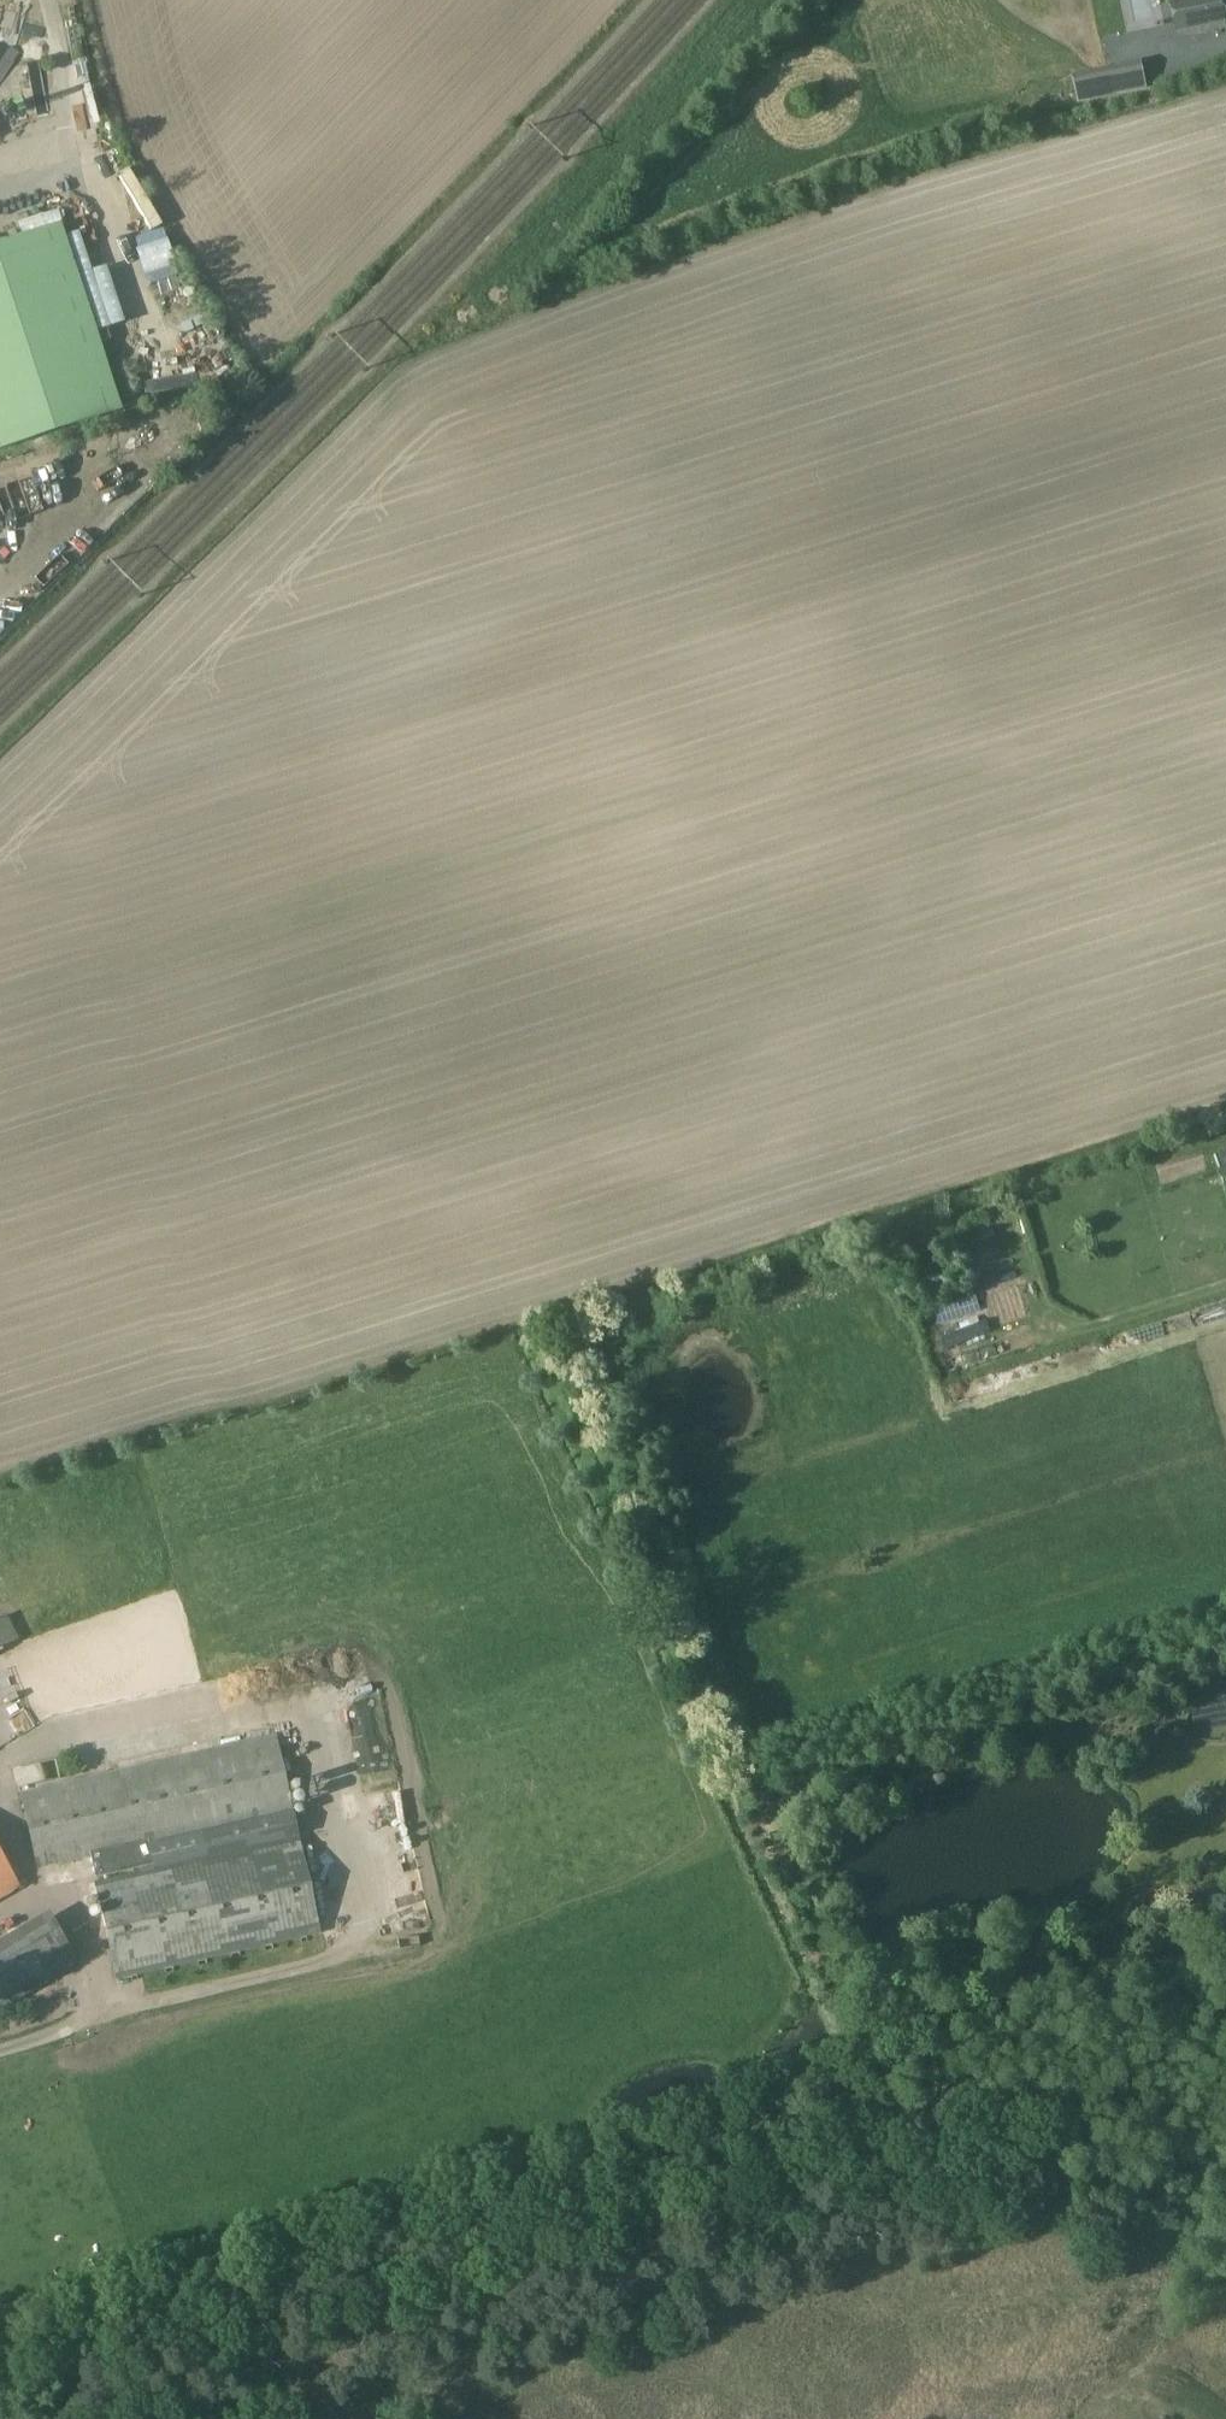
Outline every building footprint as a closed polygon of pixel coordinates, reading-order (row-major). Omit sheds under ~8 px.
[(1177,30),(1225,20),(1222,0),(1171,0),(1177,30)] [(1106,68),(1073,75),(1079,103),(1112,96),(1106,68)] [(120,409),(60,226),(0,246),(0,449),(120,409)] [(149,1845),(216,1830),(293,1812),(276,1736),(18,1793),(36,1870),(90,1858),(95,1879),(130,1871),(131,1876),(93,1884),(114,1980),(316,1935),(295,1839),(139,1874),(138,1869),(154,1866),(149,1845)] [(483,1768),(497,1767),(496,1750),(482,1750),(483,1768)] [(321,1875),(312,1836),(297,1840),(307,1879),(321,1875)] [(18,1887),(0,1856),(0,1898),(18,1887)] [(0,1954),(0,2005),(74,1965),(52,1926),(0,1954)]
